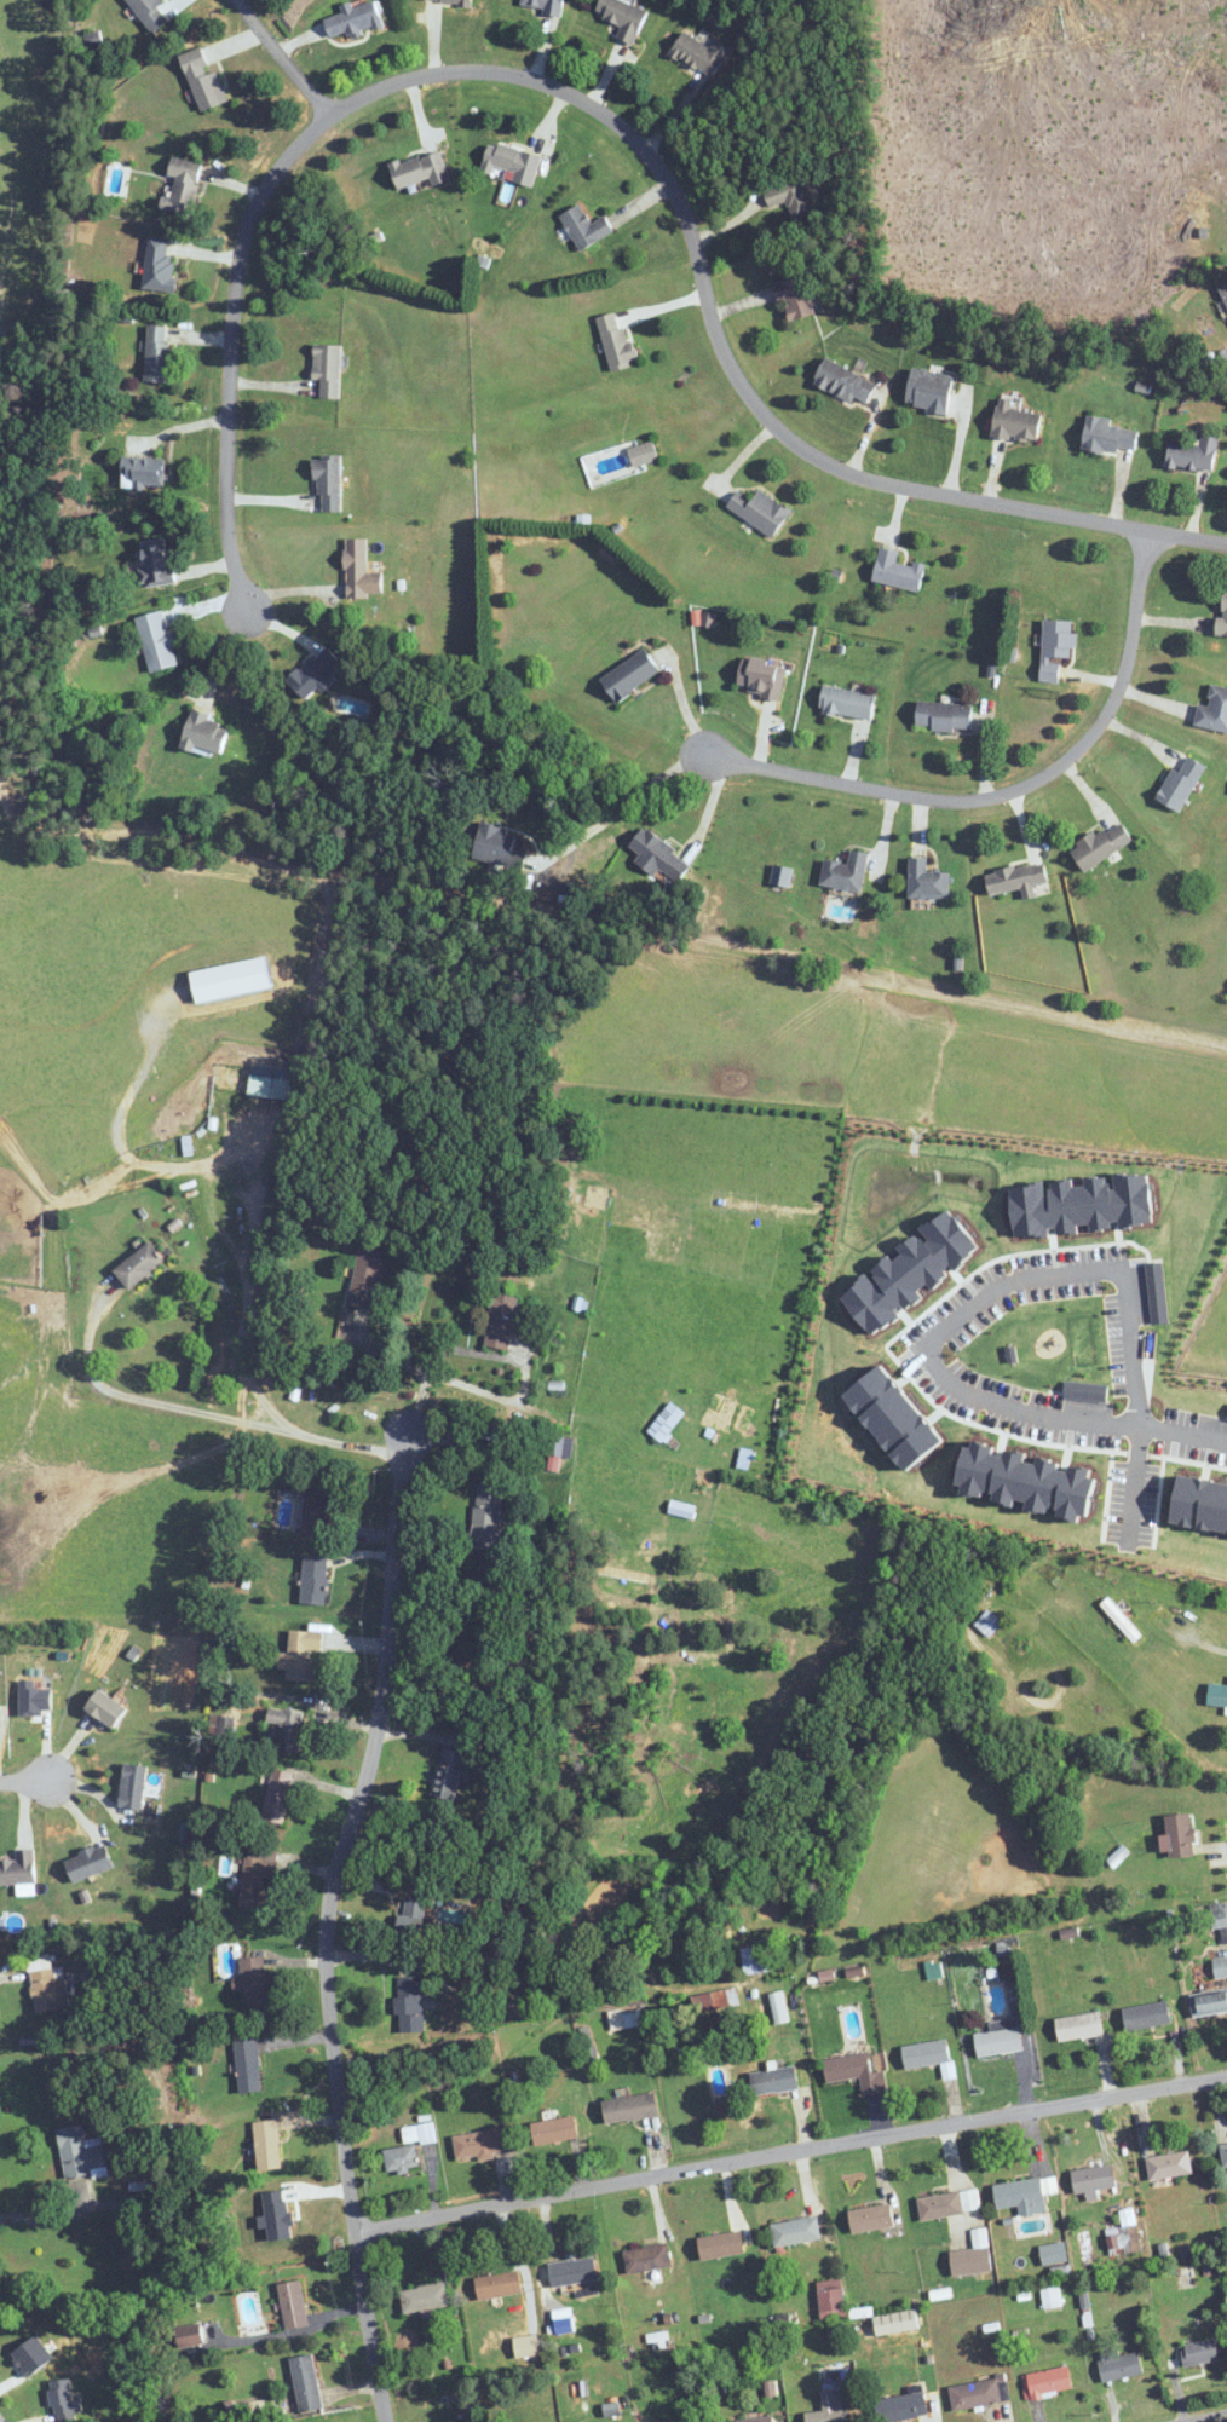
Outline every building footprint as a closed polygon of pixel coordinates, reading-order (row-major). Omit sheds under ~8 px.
[(160,0),(130,0),(149,33),(171,20),(160,0)] [(325,19),(333,41),(384,22),(375,0),(374,0),(354,8),(352,2),(341,6),(343,12),(325,19)] [(563,0),(522,0),(521,8),(561,15),(563,0)] [(625,0),(601,0),(595,13),(622,25),(617,37),(633,44),(648,10),(625,0)] [(712,78),(730,49),(714,39),(709,47),(684,31),(671,53),(712,78)] [(228,102),(217,70),(212,71),(203,47),(181,54),(200,111),(228,102)] [(541,153),(489,142),(482,173),(534,184),(541,153)] [(450,180),(441,149),(390,164),(397,188),(429,179),(432,186),(450,180)] [(204,164),(173,156),(168,174),(177,177),(171,197),(163,195),(160,207),(190,215),(204,164)] [(763,189),(769,209),(787,203),(792,220),(814,214),(802,177),(763,189)] [(561,215),(579,251),(616,232),(607,215),(591,223),(581,204),(561,215)] [(176,257),(168,257),(169,238),(147,238),(145,290),(175,291),(176,257)] [(814,316),(811,299),(807,299),(804,277),(778,281),(783,320),(814,316)] [(634,366),(623,312),(599,317),(610,370),(634,366)] [(146,381),(170,381),(171,326),(147,326),(146,381)] [(341,345),(314,345),(314,380),(321,380),(321,398),(341,398),(341,345)] [(815,381),(865,407),(877,384),(826,358),(815,381)] [(954,375),(912,368),(906,406),(948,413),(954,375)] [(1012,400),(999,398),(993,435),(1038,442),(1042,413),(1011,408),(1012,400)] [(1112,418),(1087,415),(1083,446),(1135,453),(1138,430),(1111,426),(1112,418)] [(1214,472),(1219,437),(1202,435),(1200,444),(1170,440),(1167,466),(1214,472)] [(632,448),(635,465),(657,460),(653,443),(632,448)] [(341,455),(317,455),(317,511),(341,511),(341,455)] [(123,479),(134,479),(134,486),(165,486),(165,457),(123,457),(123,479)] [(773,538),(792,511),(759,489),(752,499),(739,490),(727,507),(773,538)] [(345,539),(346,598),(382,597),(381,573),(367,573),(367,539),(345,539)] [(173,584),(170,542),(139,544),(142,586),(173,584)] [(873,582),(920,591),(924,566),(898,561),(899,551),(880,548),(873,582)] [(135,618),(150,674),(180,665),(164,610),(135,618)] [(1043,620),(1041,682),(1059,682),(1060,658),(1074,659),(1075,621),(1043,620)] [(288,680),(307,700),(343,666),(325,646),(288,680)] [(616,701),(661,673),(647,649),(601,677),(616,701)] [(749,687),(748,695),(781,700),(786,662),(743,656),(739,686),(749,687)] [(871,720),(875,693),(823,685),(819,712),(871,720)] [(1212,685),(1208,706),(1199,705),(1195,726),(1226,732),(1226,688),(1212,685)] [(970,732),(972,705),(918,701),(916,727),(970,732)] [(220,756),(229,727),(211,721),(213,715),(193,708),(182,744),(220,756)] [(1156,798),(1179,812),(1207,767),(1184,753),(1156,798)] [(1086,872),(1133,840),(1119,820),(1072,851),(1086,872)] [(473,860),(523,870),(527,853),(514,850),(517,831),(481,823),(473,860)] [(653,875),(659,867),(678,882),(691,864),(644,828),(630,846),(641,855),(636,862),(653,875)] [(825,860),(821,886),(861,893),(868,853),(850,850),(848,864),(825,860)] [(949,899),(949,873),(927,873),(927,858),(910,858),(910,899),(949,899)] [(1034,886),(1049,883),(1045,862),(986,874),(991,896),(1023,889),(1025,900),(1036,898),(1034,886)] [(792,868),(773,866),(771,885),(791,887),(792,868)] [(248,1096),(289,1100),(291,1080),(251,1075),(248,1096)] [(115,1272),(131,1291),(166,1261),(149,1242),(115,1272)] [(349,1305),(374,1310),(385,1251),(359,1247),(349,1305)] [(512,1350),(517,1297),(491,1294),(486,1347),(512,1350)] [(853,1395),(891,1363),(954,1440),(915,1471),(900,1454),(908,1448),(905,1444),(897,1451),(888,1440),(889,1438),(871,1417),(879,1411),(876,1407),(866,1414),(857,1402),(858,1401),(853,1395)] [(1068,1379),(1066,1396),(1108,1401),(1111,1384),(1068,1379)] [(962,1484),(973,1444),(979,1446),(981,1437),(997,1442),(996,1443),(1004,1446),(1002,1452),(1012,1454),(1013,1448),(1021,1451),(1021,1448),(1036,1452),(1033,1460),(1044,1463),(1045,1455),(1059,1458),(1059,1460),(1066,1463),(1064,1470),(1078,1474),(1079,1466),(1088,1469),(1088,1467),(1096,1470),(1094,1480),(1100,1481),(1093,1511),(1084,1509),(1082,1516),(1072,1513),(1073,1506),(1070,1505),(1076,1482),(1067,1480),(1060,1509),(1056,1507),(1055,1513),(1045,1511),(1044,1512),(1033,1509),(1035,1501),(1023,1498),(1020,1505),(1010,1503),(1012,1500),(1004,1499),(1006,1492),(1002,1490),(1008,1467),(1004,1467),(997,1495),(993,1494),(992,1500),(985,1499),(985,1500),(967,1495),(969,1487),(962,1484)] [(1187,1474),(1226,1482),(1226,1530),(1219,1529),(1217,1530),(1204,1527),(1208,1517),(1204,1516),(1199,1527),(1187,1524),(1187,1523),(1179,1521),(1187,1474)] [(303,1529),(328,1530),(330,1477),(305,1476),(303,1529)] [(504,1485),(477,1482),(470,1546),(497,1549),(504,1485)] [(667,1513),(693,1520),(696,1505),(671,1499),(667,1513)] [(327,1556),(302,1556),(302,1604),(327,1604),(327,1556)] [(1100,1604),(1133,1642),(1141,1635),(1108,1596),(1100,1604)] [(1003,1622),(988,1609),(974,1624),(989,1637),(1003,1622)] [(286,1679),(316,1681),(317,1661),(309,1660),(310,1650),(324,1651),(325,1632),(290,1629),(289,1653),(280,1652),(279,1668),(287,1669),(286,1679)] [(1209,1683),(1207,1705),(1226,1707),(1226,1685),(1209,1683)] [(127,1709),(100,1688),(85,1707),(112,1727),(127,1709)] [(278,1749),(300,1752),(304,1712),(269,1708),(268,1722),(281,1724),(278,1749)] [(432,1795),(456,1800),(466,1752),(442,1747),(432,1795)] [(118,1805),(142,1808),(148,1765),(124,1762),(118,1805)] [(264,1822),(286,1825),(293,1771),(270,1769),(264,1822)] [(1166,1815),(1167,1834),(1161,1835),(1162,1858),(1194,1856),(1192,1813),(1166,1815)] [(74,1882),(113,1866),(104,1844),(65,1859),(74,1882)] [(35,1884),(35,1849),(16,1849),(16,1859),(0,1859),(0,1884),(35,1884)] [(240,1906),(269,1909),(272,1882),(275,1883),(277,1860),(245,1857),(240,1906)] [(400,1936),(423,1936),(424,1899),(401,1899),(400,1936)] [(1210,1907),(1214,1929),(1226,1926),(1226,1904),(1210,1907)] [(747,1976),(771,1970),(765,1944),(741,1949),(747,1976)] [(34,2013),(69,2009),(65,1967),(53,1968),(51,1954),(28,1956),(34,2013)] [(1226,1978),(1226,1957),(1213,1958),(1215,1979),(1226,1978)] [(242,1986),(264,1986),(264,1958),(242,1958),(242,1986)] [(422,1976),(396,1977),(397,2032),(423,2032),(422,1976)] [(768,1994),(774,2025),(787,2022),(782,1992),(768,1994)] [(1226,2013),(1226,1992),(1191,1993),(1192,2015),(1226,2013)] [(695,1995),(695,2011),(728,2009),(727,1993),(695,1995)] [(1126,2030),(1171,2024),(1168,2001),(1123,2008),(1126,2030)] [(1104,2035),(1100,2011),(1056,2019),(1060,2042),(1104,2035)] [(990,2022),(991,2031),(974,2034),(978,2057),(1023,2050),(1018,2017),(990,2022)] [(263,2090),(257,2039),(234,2042),(240,2093),(263,2090)] [(906,2070),(951,2063),(947,2040),(902,2046),(906,2070)] [(827,2082),(861,2077),(863,2094),(887,2091),(884,2070),(871,2072),(868,2053),(824,2059),(827,2082)] [(751,2073),(754,2096),(799,2088),(795,2065),(751,2073)] [(606,2124),(659,2116),(655,2093),(603,2101),(606,2124)] [(535,2146),(579,2139),(575,2116),(531,2123),(535,2146)] [(279,2169),(279,2121),(257,2121),(257,2169),(279,2169)] [(383,2150),(387,2174),(420,2168),(416,2142),(434,2139),(432,2123),(404,2128),(406,2145),(383,2150)] [(57,2129),(66,2176),(107,2168),(103,2144),(87,2147),(82,2124),(57,2129)] [(453,2136),(457,2162),(503,2154),(499,2129),(453,2136)] [(1193,2172),(1188,2149),(1146,2159),(1152,2181),(1193,2172)] [(1076,2195),(1118,2186),(1113,2163),(1071,2171),(1076,2195)] [(994,2184),(997,2209),(1019,2206),(1020,2216),(1047,2212),(1042,2177),(994,2184)] [(960,2192),(918,2198),(921,2220),(964,2214),(960,2192)] [(849,2211),(853,2233),(894,2225),(890,2203),(849,2211)] [(776,2248),(821,2238),(817,2215),(771,2225),(776,2248)] [(953,2276),(992,2272),(987,2229),(973,2230),(975,2249),(951,2252),(953,2276)] [(702,2261),(745,2252),(740,2230),(697,2239),(702,2261)] [(628,2275),(672,2266),(667,2242),(623,2251),(628,2275)] [(1040,2245),(1042,2265),(1068,2262),(1066,2242),(1040,2245)] [(597,2282),(595,2258),(549,2263),(552,2287),(597,2282)] [(479,2301),(523,2294),(519,2271),(476,2278),(479,2301)] [(846,2318),(843,2280),(818,2281),(820,2319),(846,2318)] [(279,2284),(285,2330),(308,2327),(301,2281),(279,2284)] [(448,2307),(445,2283),(400,2290),(403,2314),(448,2307)] [(1043,2308),(1059,2308),(1059,2289),(1043,2289),(1043,2308)] [(918,2332),(916,2312),(874,2315),(875,2335),(918,2332)] [(203,2343),(200,2325),(177,2329),(180,2347),(203,2343)] [(515,2337),(516,2358),(541,2357),(539,2336),(515,2337)] [(1181,2347),(1186,2368),(1220,2360),(1215,2339),(1181,2347)] [(1098,2353),(1103,2381),(1144,2375),(1140,2352),(1119,2355),(1118,2350),(1098,2353)] [(290,2359),(300,2413),(323,2409),(312,2354),(290,2359)] [(1026,2400),(1073,2392),(1069,2366),(1021,2375),(1026,2400)] [(955,2411),(1007,2401),(1002,2377),(950,2387),(955,2411)] [(844,2388),(821,2391),(823,2412),(806,2413),(806,2421),(847,2421),(844,2388)] [(930,2415),(925,2391),(875,2401),(880,2421),(896,2421),(930,2415)]
